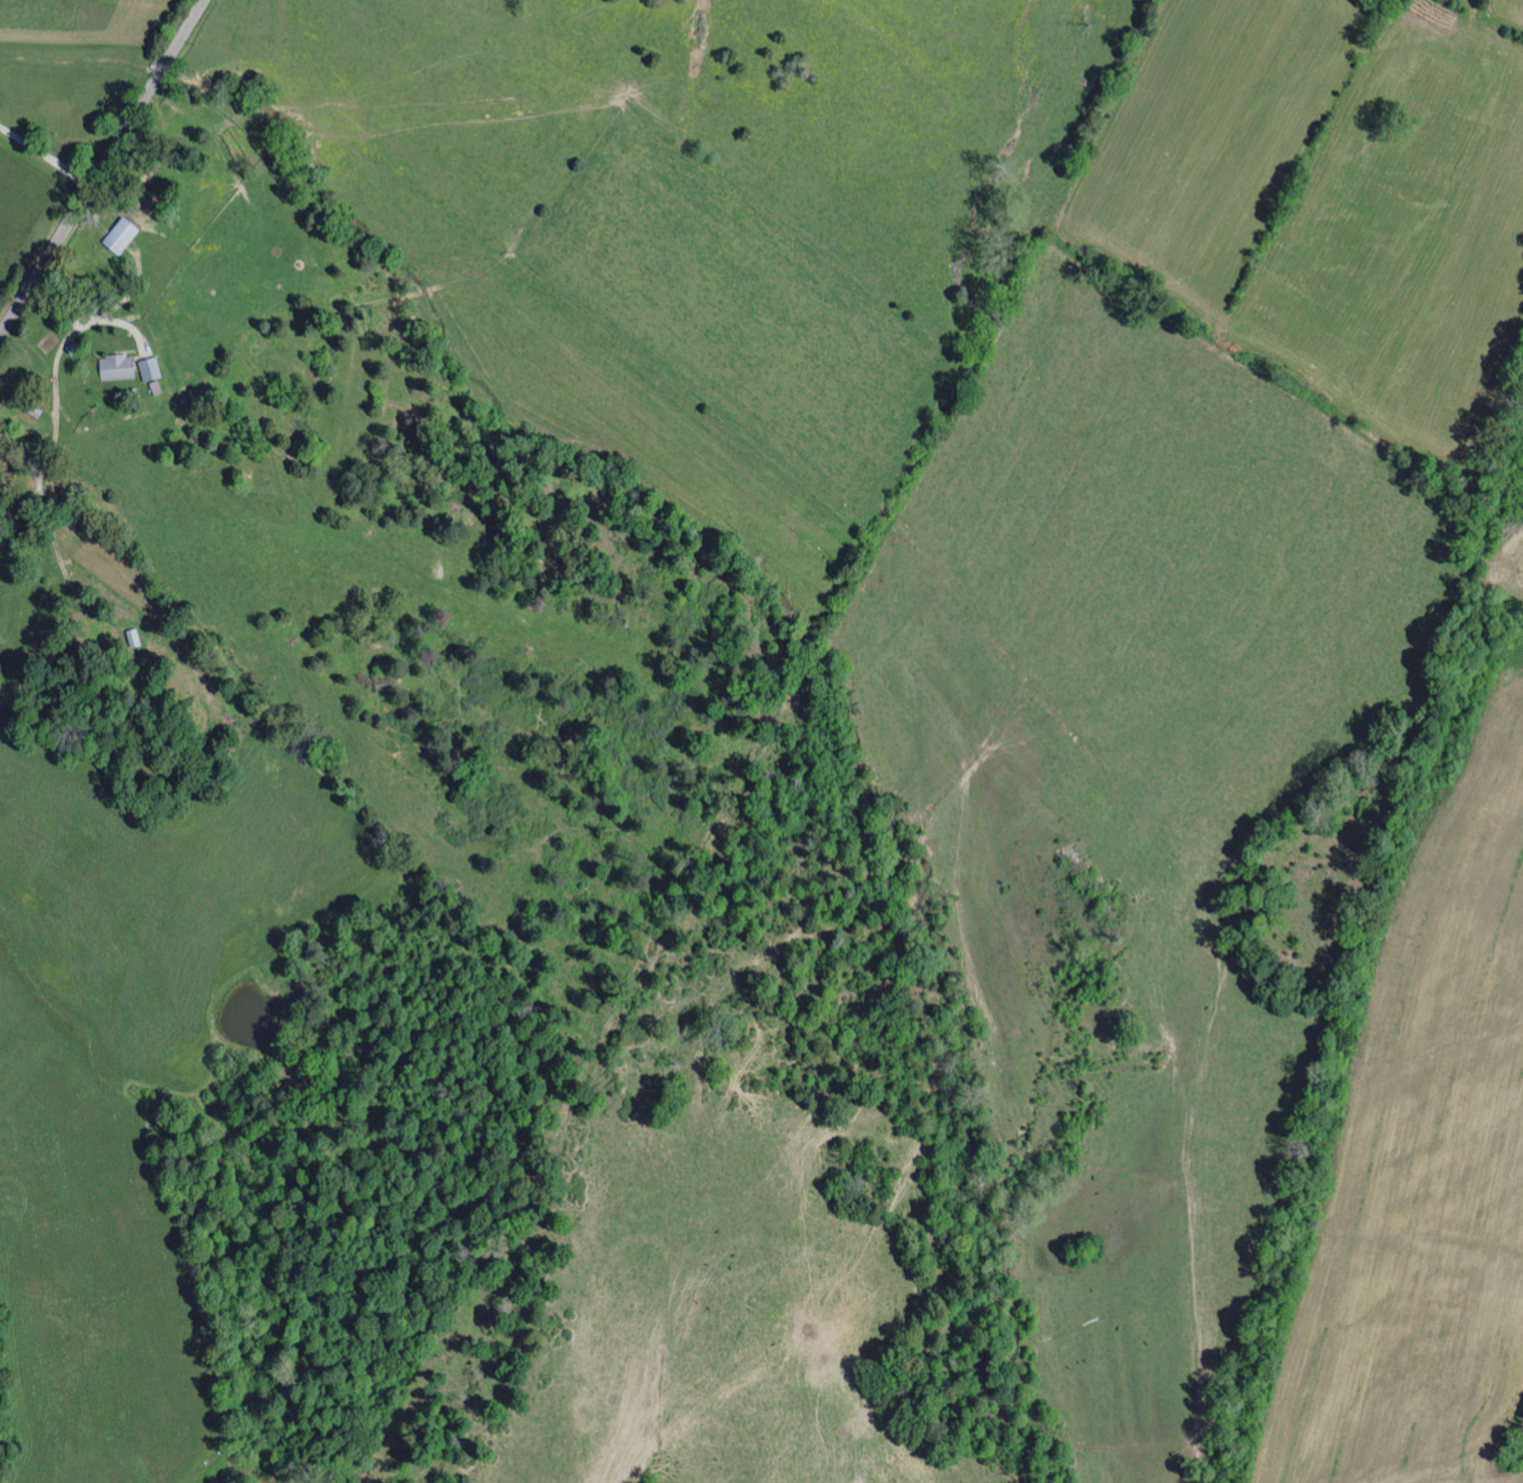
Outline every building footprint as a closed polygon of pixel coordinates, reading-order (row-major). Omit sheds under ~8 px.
[(121,257),(143,230),(126,217),(104,242),(121,257)] [(102,357),(103,380),(137,379),(136,355),(102,357)] [(145,382),(164,379),(160,358),(141,361),(145,382)]
